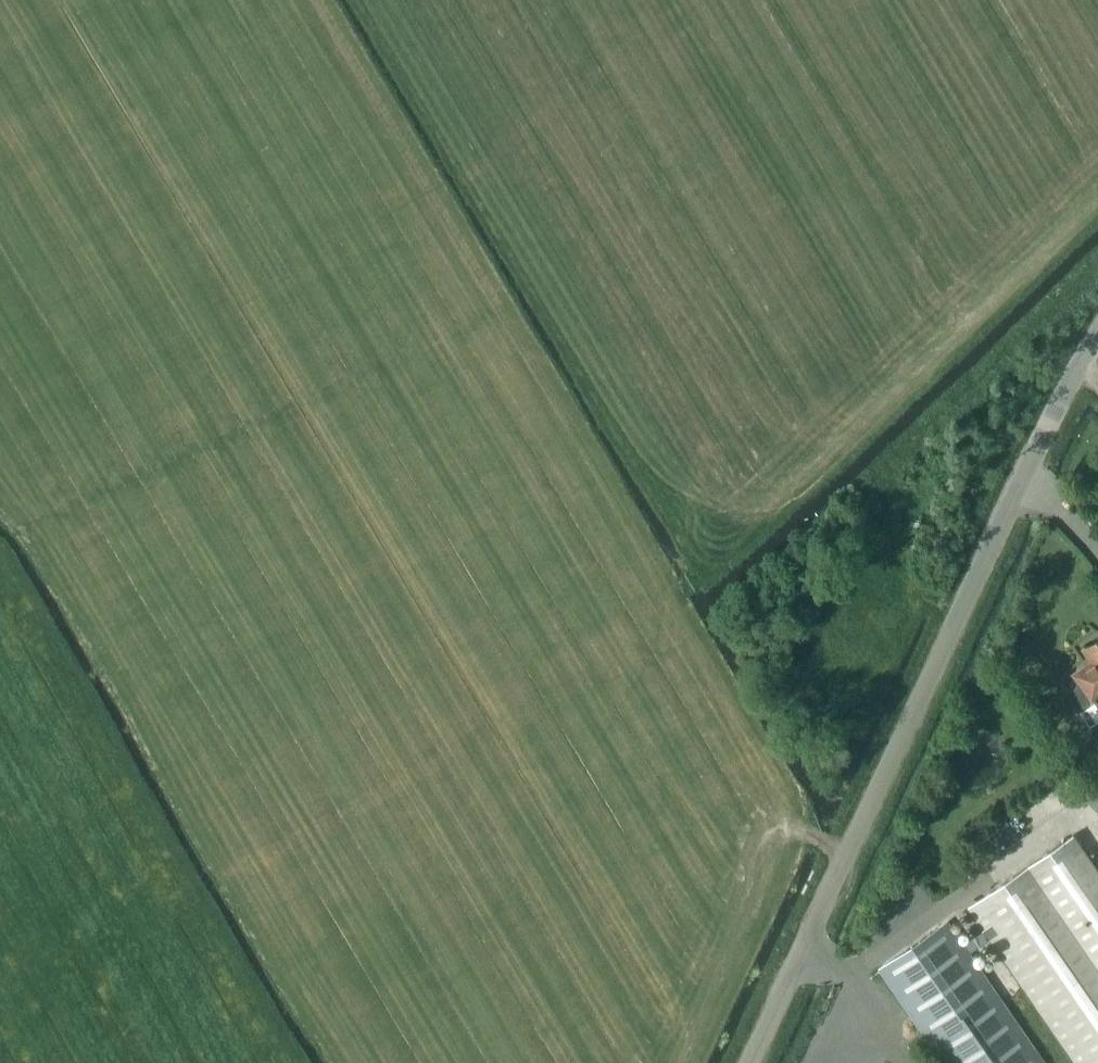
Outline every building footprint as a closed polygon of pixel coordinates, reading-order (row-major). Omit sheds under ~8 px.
[(1075,684),(1073,688),(1073,691),(1082,704),(1091,698),(1092,698),(1097,707),(1097,639),(1084,649),(1093,662),(1075,675),(1079,681),(1075,684)] [(1073,834),(966,908),(1073,1062),(1097,1062),(1097,870),(1073,834)] [(947,1062),(1043,1062),(945,922),(880,966),(947,1062)]
